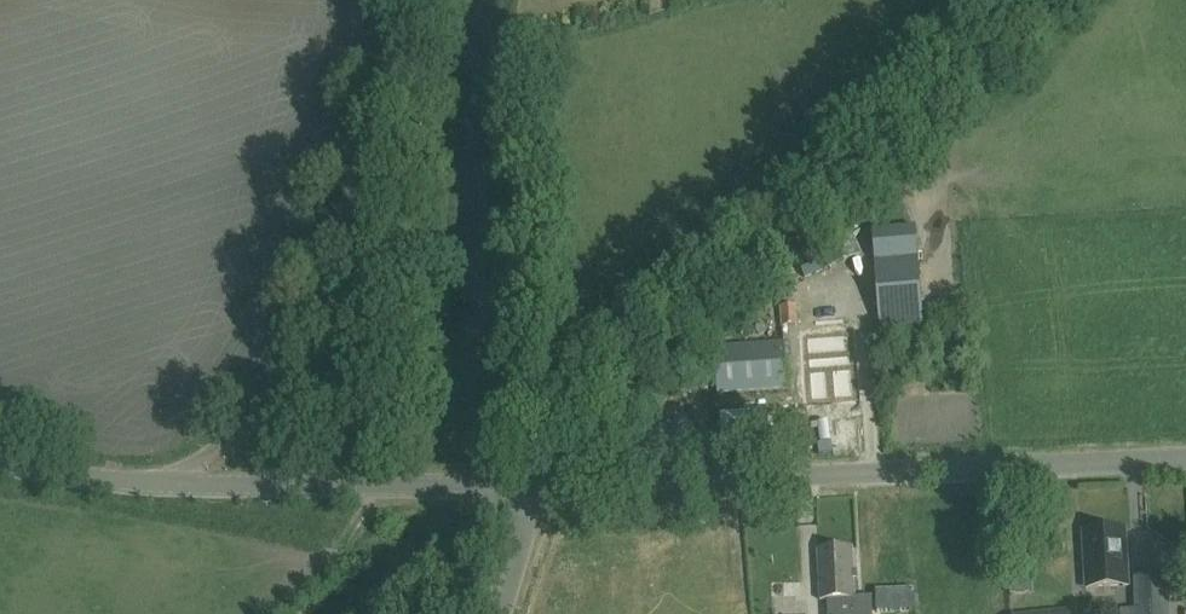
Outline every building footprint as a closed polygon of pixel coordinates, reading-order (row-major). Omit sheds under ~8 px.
[(871,231),(873,258),(917,255),(915,227),(871,231)] [(829,268),(858,255),(847,229),(817,241),(829,268)] [(878,324),(922,321),(917,255),(873,258),(878,324)] [(781,327),(797,326),(795,305),(780,306),(781,327)] [(850,328),(802,332),(807,399),(855,396),(850,328)] [(785,338),(747,341),(715,343),(715,369),(716,392),(788,389),(785,338)] [(1084,586),(1127,584),(1124,527),(1082,529),(1084,586)] [(870,596),(853,597),(851,546),(816,548),(819,599),(827,599),(828,613),(870,613),(870,596)] [(1134,613),(1169,613),(1167,573),(1132,575),(1134,613)]
